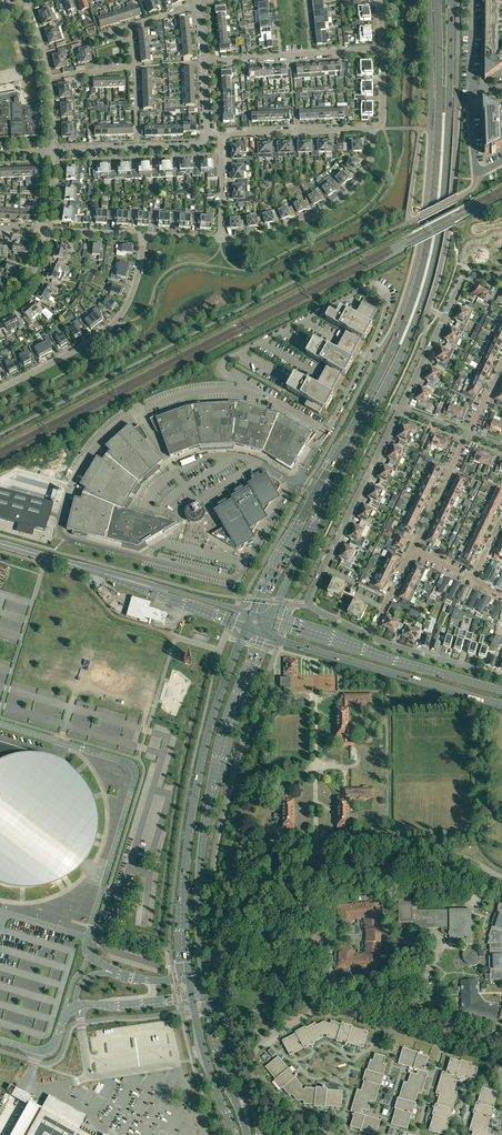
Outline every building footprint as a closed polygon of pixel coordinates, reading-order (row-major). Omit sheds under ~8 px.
[(68,12),(69,14),(72,13),(73,15),(76,13),(76,11),(75,8),(74,9),(70,0),(65,0),(65,1),(63,1),(68,12)] [(79,4),(78,4),(81,11),(89,8),(87,1),(85,2),(84,0),(77,0),(79,4)] [(159,1),(158,0),(150,0),(150,1),(146,2),(149,13),(157,10),(156,7),(160,6),(159,1)] [(501,67),(501,54),(495,59),(495,37),(498,37),(498,27),(499,0),(486,0),(485,38),(485,81),(501,67)] [(129,3),(134,17),(141,15),(137,5),(134,6),(132,2),(129,3)] [(127,20),(134,17),(129,3),(126,4),(128,8),(124,9),(127,20)] [(358,8),(359,15),(370,13),(370,8),(369,8),(369,6),(362,7),(361,4),(354,4),(354,8),(358,8)] [(42,8),(43,8),(43,7),(45,10),(38,13),(39,14),(38,14),(40,19),(50,15),(54,14),(53,14),(51,9),(50,7),(48,6),(46,6),(44,6),(42,8)] [(121,22),(127,20),(124,9),(120,10),(119,6),(116,7),(121,22)] [(114,24),(121,22),(116,7),(113,8),(114,12),(111,13),(114,24)] [(103,11),(107,26),(114,24),(111,13),(107,14),(106,10),(103,11)] [(100,28),(107,26),(103,11),(100,12),(101,16),(97,17),(100,28)] [(371,20),(370,13),(359,15),(359,19),(360,19),(360,21),(355,21),(355,25),(363,24),(363,21),(371,20)] [(50,15),(40,19),(40,20),(42,24),(43,24),(43,25),(50,23),(51,26),(58,24),(56,20),(54,14),(50,15)] [(60,23),(58,24),(51,26),(52,29),(45,31),(46,32),(44,33),(46,37),(46,38),(57,35),(61,34),(59,27),(61,26),(60,23)] [(363,24),(355,25),(355,29),(360,28),(360,30),(360,35),(372,34),(371,27),(363,28),(363,24)] [(85,28),(87,34),(95,31),(93,25),(85,28)] [(61,34),(57,35),(46,38),(47,38),(46,38),(48,43),(49,43),(49,44),(59,41),(58,40),(62,39),(61,34)] [(228,39),(219,40),(220,47),(230,46),(230,45),(232,45),(231,39),(228,39)] [(53,63),(64,60),(63,57),(65,57),(64,54),(66,53),(64,48),(57,50),(58,53),(59,53),(59,55),(52,56),(53,57),(51,58),(53,63)] [(79,54),(80,57),(90,55),(90,54),(90,49),(89,49),(88,48),(76,51),(77,54),(79,54)] [(90,55),(80,57),(81,63),(91,61),(91,60),(92,60),(91,55),(90,55)] [(66,60),(64,60),(53,63),(54,68),(55,68),(55,69),(63,68),(63,69),(67,68),(66,60)] [(335,63),(335,72),(339,72),(340,74),(344,74),(344,69),(342,69),(341,61),(337,61),(337,63),(335,63)] [(304,74),(303,65),(299,66),(299,63),(296,63),(297,71),(294,71),(294,79),(298,78),(304,78),(304,74)] [(281,67),(281,76),(286,76),(286,78),(291,78),(290,70),(287,70),(287,67),(281,67)] [(227,68),(227,72),(222,72),(222,78),(232,78),(232,73),(236,73),(236,68),(227,68)] [(373,68),(361,68),(361,73),(361,75),(357,75),(357,79),(365,79),(365,75),(373,75),(373,68)] [(251,78),(256,78),(255,69),(249,70),(249,75),(246,75),(246,81),(251,81),(251,78)] [(72,83),(71,78),(64,79),(64,82),(65,82),(65,84),(58,85),(58,86),(57,86),(58,91),(58,92),(69,90),(72,90),(77,89),(76,83),(72,83)] [(106,79),(106,88),(125,87),(125,78),(106,79)] [(96,94),(96,88),(100,88),(99,79),(93,79),(93,84),(90,84),(91,94),(96,94)] [(361,89),(373,89),(373,82),(365,82),(365,79),(357,79),(357,83),(362,83),(362,84),(357,84),(357,89),(361,89)] [(373,89),(361,89),(361,94),(362,94),(362,96),(355,96),(355,100),(357,100),(365,99),(365,96),(373,96),(373,89)] [(67,101),(74,100),(74,96),(73,96),(72,90),(69,90),(58,92),(59,97),(60,97),(60,98),(67,97),(67,101)] [(11,137),(11,138),(24,138),(24,136),(37,136),(38,135),(38,134),(38,124),(33,124),(33,122),(34,122),(35,122),(35,121),(36,121),(36,120),(35,110),(32,110),(31,106),(21,107),(21,103),(19,103),(19,101),(17,91),(0,95),(0,123),(1,123),(1,125),(0,125),(0,137),(11,137)] [(365,99),(357,100),(357,106),(361,106),(361,110),(373,109),(373,103),(365,103),(365,99)] [(67,101),(67,104),(61,105),(61,106),(59,106),(60,111),(71,110),(75,110),(76,110),(74,100),(67,101)] [(483,115),(485,155),(492,152),(492,154),(496,152),(495,150),(501,146),(501,129),(501,128),(501,113),(496,110),(495,105),(489,105),(489,106),(483,103),(483,115)] [(337,107),(337,110),(338,119),(338,121),(340,121),(340,119),(344,119),(344,117),(348,116),(348,110),(347,107),(337,107)] [(290,121),(290,116),(294,116),(293,108),(283,108),(283,112),(284,121),(284,123),(288,122),(288,121),(290,121)] [(296,116),(300,116),(300,120),(306,120),(306,111),(302,111),(302,108),(295,108),(296,116)] [(373,114),(373,109),(361,110),(362,120),(369,120),(369,117),(373,116),(373,114)] [(69,121),(78,120),(78,116),(75,117),(75,110),(71,110),(60,111),(60,112),(60,117),(61,117),(62,118),(68,117),(69,121)] [(258,113),(252,113),(252,112),(247,112),(248,121),(252,121),(252,122),(258,122),(258,113)] [(61,131),(61,132),(72,131),(76,131),(76,124),(78,124),(78,120),(69,121),(69,124),(62,124),(62,126),(61,126),(61,131)] [(75,137),(75,135),(76,135),(77,135),(76,131),(72,131),(61,132),(61,136),(62,136),(62,138),(69,137),(69,141),(68,140),(68,141),(69,142),(72,141),(73,141),(75,139),(75,137)] [(362,151),(362,145),(363,142),(364,138),(354,139),(354,143),(353,143),(353,152),(362,151)] [(318,149),(315,149),(315,156),(316,161),(319,161),(319,152),(325,152),(325,140),(320,141),(321,142),(318,142),(318,149)] [(325,140),(325,152),(332,152),(332,159),(337,159),(336,148),(332,148),(332,141),(329,141),(329,140),(325,140)] [(298,149),(295,149),(295,156),(296,159),(299,159),(299,153),(305,153),(305,141),(300,142),(301,142),(298,142),(298,149)] [(312,156),(315,156),(315,149),(312,149),(312,142),(309,142),(309,141),(305,141),(305,153),(312,152),(312,156)] [(231,148),(231,153),(243,152),(246,152),(246,142),(239,142),(239,146),(232,146),(232,148),(231,148)] [(259,160),(259,158),(266,158),(265,154),(265,142),(261,143),(261,144),(258,144),(258,151),(255,151),(256,160),(259,160)] [(272,157),(275,157),(275,150),(272,150),(272,143),(270,143),(265,142),(265,154),(266,158),(272,157)] [(278,150),(275,150),(275,157),(276,160),(279,159),(279,157),(286,157),(285,153),(285,142),(281,142),(281,143),(278,143),(278,150)] [(290,157),(295,156),(295,149),(292,150),(292,143),(289,143),(289,142),(285,142),(285,153),(289,153),(290,157)] [(239,162),(246,162),(251,162),(251,159),(243,159),(243,152),(231,153),(232,157),(232,160),(239,159),(239,162)] [(356,170),(358,164),(361,162),(363,159),(363,160),(363,159),(354,155),(352,160),(351,159),(347,167),(356,170)] [(200,173),(207,173),(206,160),(202,161),(202,162),(200,162),(200,169),(196,169),(197,176),(201,176),(200,173)] [(210,160),(206,160),(207,173),(210,173),(211,176),(213,176),(213,178),(217,177),(217,168),(213,168),(213,161),(210,161),(210,160)] [(186,174),(186,161),(182,161),(182,162),(179,162),(180,170),(176,170),(176,177),(181,177),(184,174),(186,174)] [(186,161),(186,174),(193,173),(193,176),(197,176),(196,169),(192,169),(192,162),(190,162),(190,161),(186,161)] [(155,178),(159,178),(166,177),(166,174),(165,162),(161,162),(161,163),(159,163),(159,171),(155,171),(155,178)] [(176,177),(176,170),(172,170),(172,163),(169,163),(169,162),(165,162),(166,174),(166,177),(172,177),(176,177)] [(247,165),(246,162),(239,162),(240,166),(233,166),(233,168),(232,168),(232,173),(243,172),(247,172),(247,165)] [(145,175),(144,163),(141,163),(141,164),(138,164),(138,171),(134,172),(135,179),(141,178),(141,175),(145,175)] [(144,163),(145,175),(145,178),(155,178),(155,171),(151,171),(151,164),(148,164),(148,163),(144,163)] [(114,180),(114,172),(110,172),(110,165),(107,165),(107,164),(103,165),(104,177),(104,180),(110,180),(114,180)] [(124,176),(124,164),(120,164),(120,165),(117,165),(118,172),(114,172),(114,180),(124,179),(124,176)] [(135,179),(134,172),(131,172),(130,164),(128,164),(124,164),(124,176),(124,179),(129,179),(135,179)] [(97,177),(104,177),(103,165),(99,165),(99,166),(97,166),(97,173),(93,173),(93,180),(97,180),(97,177)] [(65,173),(80,174),(82,174),(82,168),(71,167),(71,166),(70,166),(69,166),(68,166),(67,166),(67,167),(66,167),(66,169),(65,169),(65,173)] [(342,173),(336,179),(343,185),(347,180),(351,179),(353,177),(353,178),(354,177),(346,170),(343,174),(342,173)] [(247,172),(243,172),(232,173),(232,177),(233,177),(233,179),(240,179),(240,182),(247,182),(247,179),(247,172)] [(73,180),(73,184),(80,184),(80,180),(80,174),(65,173),(65,177),(66,177),(66,180),(73,180)] [(244,192),(248,192),(247,182),(240,182),(240,186),(233,186),(234,188),(233,188),(232,193),(244,192)] [(328,196),(334,192),(337,192),(340,190),(334,182),(331,185),(330,184),(323,189),(328,196)] [(80,184),(73,184),(73,188),(65,187),(65,190),(64,190),(64,194),(76,195),(80,195),(80,191),(81,191),(81,189),(82,189),(82,184),(80,184)] [(241,202),(248,202),(248,192),(244,192),(232,193),(233,197),(234,197),(234,199),(241,199),(241,202)] [(317,193),(309,198),(314,205),(320,202),(323,202),(326,200),(326,201),(326,200),(321,192),(317,194),(317,193)] [(76,195),(64,194),(64,198),(65,198),(64,200),(72,201),(71,205),(78,205),(81,206),(81,205),(82,205),(82,201),(79,201),(80,199),(76,196),(76,195)] [(302,201),(295,205),(298,213),(304,210),(308,210),(311,209),(307,200),(303,202),(302,201)] [(12,220),(19,220),(20,209),(14,208),(14,205),(11,205),(11,208),(13,208),(12,220)] [(78,205),(71,205),(71,209),(64,208),(63,210),(62,210),(62,214),(74,216),(75,209),(80,210),(81,206),(78,205)] [(19,220),(26,220),(27,209),(28,209),(28,206),(25,206),(25,209),(20,209),(19,220)] [(34,210),(28,209),(27,209),(26,220),(33,221),(34,214),(36,214),(36,206),(34,206),(34,210)] [(287,208),(279,211),(282,219),(289,217),(292,217),(295,217),(292,207),(287,209),(287,208)] [(96,208),(96,211),(91,211),(90,219),(91,219),(91,218),(94,218),(94,219),(96,219),(95,223),(101,224),(101,211),(102,208),(96,208)] [(129,220),(132,220),(133,208),(130,208),(129,213),(122,212),(122,225),(127,225),(127,221),(129,221),(129,220)] [(137,226),(142,226),(143,214),(136,213),(136,209),(133,208),(132,220),(136,220),(136,221),(137,221),(137,226)] [(150,214),(143,214),(142,226),(148,226),(148,222),(150,222),(150,221),(153,221),(154,209),(151,209),(150,214)] [(164,215),(164,210),(154,209),(153,221),(157,221),(157,222),(158,222),(158,227),(163,227),(164,215)] [(171,222),(174,222),(174,215),(175,211),(164,210),(164,215),(163,227),(169,227),(169,223),(171,223),(171,222)] [(276,210),(263,213),(266,224),(272,222),(276,223),(279,223),(276,211),(276,210)] [(108,219),(111,219),(112,212),(101,211),(101,224),(106,224),(107,220),(108,220),(108,219)] [(185,211),(185,216),(184,228),(190,228),(190,224),(192,224),(192,223),(195,223),(196,212),(185,211)] [(122,212),(112,212),(111,219),(115,219),(115,220),(116,220),(116,225),(122,225),(122,212)] [(200,229),(205,229),(206,217),(199,216),(199,212),(196,212),(195,223),(198,223),(198,225),(200,225),(200,229)] [(206,213),(206,217),(205,229),(211,229),(211,225),(213,225),(213,214),(206,213)] [(177,223),(179,224),(179,228),(184,228),(185,216),(174,215),(174,222),(178,222),(177,223)] [(256,217),(247,218),(249,227),(255,226),(259,227),(262,227),(261,217),(256,218),(256,217)] [(240,219),(231,220),(231,229),(238,228),(241,230),(244,230),(245,230),(244,220),(240,220),(240,219)] [(13,245),(13,246),(7,245),(7,247),(4,247),(4,254),(3,257),(7,259),(8,249),(12,250),(12,251),(14,252),(14,254),(19,255),(20,253),(22,253),(22,252),(24,252),(25,249),(23,248),(23,247),(21,246),(22,244),(21,243),(19,241),(17,243),(16,242),(15,245),(13,245)] [(56,251),(66,253),(67,250),(70,250),(71,249),(67,242),(64,244),(64,245),(60,245),(60,244),(56,243),(55,247),(56,247),(56,251)] [(103,252),(99,252),(100,244),(98,244),(98,243),(91,242),(91,247),(92,247),(92,255),(99,255),(99,260),(98,260),(103,260),(103,252)] [(116,256),(124,257),(125,253),(132,254),(133,252),(134,252),(135,246),(130,245),(130,246),(122,245),(119,245),(119,249),(117,249),(116,256)] [(66,253),(56,251),(55,254),(54,254),(53,257),(57,258),(60,259),(60,262),(67,264),(69,258),(65,257),(66,253)] [(119,263),(118,269),(130,272),(131,267),(130,267),(130,265),(123,263),(124,260),(117,258),(116,262),(119,263)] [(15,262),(16,262),(7,259),(4,265),(6,266),(5,270),(7,270),(7,272),(12,274),(13,272),(15,273),(16,271),(17,272),(19,269),(17,268),(17,267),(14,266),(15,262)] [(67,273),(69,267),(59,264),(58,267),(55,266),(55,265),(51,264),(50,267),(51,268),(49,271),(60,275),(63,276),(64,276),(64,273),(64,272),(67,273)] [(129,277),(130,272),(118,269),(114,269),(113,273),(112,273),(110,279),(118,281),(119,277),(127,279),(127,277),(129,277)] [(60,275),(49,271),(48,275),(47,275),(46,278),(50,279),(53,280),(52,283),(60,286),(62,279),(64,276),(63,276),(60,275)] [(123,290),(116,287),(117,284),(109,280),(107,284),(109,285),(108,287),(108,288),(109,287),(112,289),(110,293),(117,296),(117,297),(121,299),(124,293),(122,292),(123,290)] [(43,287),(41,291),(50,296),(54,291),(57,292),(58,289),(52,285),(50,288),(47,286),(44,284),(42,287),(43,287)] [(478,298),(483,288),(481,287),(481,288),(476,286),(474,290),(471,288),(467,295),(474,298),(475,296),(478,298)] [(483,288),(478,298),(488,303),(491,296),(488,294),(489,292),(486,291),(487,290),(484,288),(483,288)] [(50,296),(41,291),(39,294),(38,294),(36,296),(40,299),(40,298),(43,300),(41,303),(50,308),(53,302),(48,300),(50,296)] [(98,305),(103,309),(105,306),(112,311),(113,309),(114,310),(118,304),(114,302),(113,303),(107,298),(103,304),(100,302),(98,305)] [(30,305),(27,307),(34,316),(37,313),(39,316),(42,313),(48,320),(53,315),(46,308),(43,310),(39,306),(37,308),(34,305),(32,302),(29,304),(30,305)] [(373,327),(369,325),(377,311),(362,303),(355,317),(341,309),(337,316),(330,312),(326,320),(347,331),(341,342),(355,350),(361,339),(365,341),(366,338),(373,327)] [(460,308),(457,314),(467,318),(469,319),(474,309),(465,305),(464,308),(463,308),(462,309),(460,308)] [(31,318),(34,316),(27,307),(24,310),(23,309),(21,311),(24,314),(26,317),(24,319),(29,325),(28,326),(29,327),(33,324),(31,323),(33,321),(31,318)] [(88,313),(97,326),(101,323),(101,322),(102,321),(98,315),(100,312),(96,307),(88,313)] [(88,313),(85,316),(79,320),(83,326),(86,323),(91,330),(93,328),(93,329),(97,326),(88,313)] [(467,318),(457,314),(455,319),(456,320),(456,321),(457,322),(456,325),(464,329),(467,330),(467,329),(465,328),(466,325),(469,319),(467,318)] [(9,319),(14,329),(18,327),(19,330),(25,327),(21,320),(18,322),(16,319),(17,319),(15,315),(12,316),(12,317),(9,319)] [(11,331),(14,329),(9,319),(6,321),(5,320),(2,321),(4,325),(6,328),(3,330),(6,337),(11,334),(11,331)] [(81,336),(77,329),(81,327),(77,319),(73,322),(75,326),(69,330),(73,336),(72,337),(74,341),(80,338),(79,337),(81,336)] [(467,330),(464,329),(456,325),(454,328),(453,328),(452,329),(451,328),(448,334),(457,338),(460,339),(461,340),(462,338),(461,336),(464,330),(466,331),(467,330)] [(50,336),(54,342),(57,340),(61,347),(62,346),(63,347),(69,344),(66,340),(65,341),(62,334),(55,337),(54,334),(50,336)] [(460,339),(457,338),(448,334),(445,339),(447,340),(447,341),(447,342),(446,345),(455,349),(458,342),(460,339)] [(40,345),(46,356),(51,354),(50,353),(52,352),(48,345),(51,343),(48,336),(44,338),(46,342),(40,345)] [(492,344),(501,349),(501,348),(501,347),(501,342),(494,339),(493,341),(490,340),(489,341),(487,340),(487,341),(489,342),(488,342),(492,344)] [(322,377),(336,385),(342,374),(345,376),(353,363),(353,362),(350,360),(355,350),(341,342),(335,352),(314,340),(306,355),(327,366),(322,377)] [(501,349),(492,344),(488,342),(486,348),(489,350),(498,354),(499,352),(501,349)] [(46,356),(40,345),(34,349),(32,344),(33,344),(32,344),(29,346),(32,353),(36,351),(39,358),(41,357),(42,359),(46,356)] [(443,349),(441,348),(438,354),(447,358),(450,359),(455,349),(446,345),(445,348),(444,348),(443,349)] [(31,363),(27,356),(30,354),(27,347),(23,349),(25,353),(19,356),(22,363),(21,364),(23,368),(29,365),(29,364),(31,363)] [(486,348),(483,353),(496,360),(497,359),(497,355),(498,354),(489,350),(486,348)] [(496,360),(483,353),(480,359),(493,365),(493,363),(496,360)] [(438,354),(435,359),(437,360),(437,361),(438,362),(436,365),(445,369),(450,359),(447,358),(438,354)] [(3,360),(3,359),(0,360),(0,362),(3,368),(6,366),(9,373),(11,372),(12,374),(18,371),(16,366),(15,367),(9,357),(3,360)] [(492,366),(493,365),(480,359),(478,364),(491,371),(491,370),(492,366)] [(491,371),(478,364),(475,369),(479,371),(487,375),(488,374),(491,371)] [(433,369),(431,368),(428,374),(438,378),(440,379),(441,380),(444,374),(443,373),(445,369),(436,365),(435,368),(434,368),(433,369)] [(479,371),(476,377),(486,381),(487,377),(487,375),(479,371)] [(427,381),(428,382),(427,385),(435,389),(440,391),(440,390),(436,388),(437,385),(438,385),(440,379),(438,378),(428,374),(425,379),(427,380),(427,381)] [(334,397),(330,395),(336,385),(322,377),(316,387),(311,384),(295,375),(287,390),(308,401),(305,407),(319,415),(322,409),(326,411),(334,397)] [(486,382),(486,381),(476,377),(474,382),(482,386),(483,385),(486,382)] [(467,386),(471,387),(481,392),(482,388),(482,386),(474,382),(470,380),(467,386)] [(423,389),(421,388),(419,393),(428,398),(430,395),(432,396),(435,390),(439,392),(440,391),(435,389),(427,385),(425,388),(424,388),(423,389)] [(480,393),(481,392),(471,387),(467,386),(465,391),(463,391),(462,394),(471,398),(472,395),(477,397),(478,396),(480,393)] [(425,404),(428,398),(419,393),(416,399),(418,400),(418,401),(418,402),(417,405),(430,410),(432,407),(425,404)] [(453,416),(457,406),(451,404),(453,398),(449,396),(443,413),(449,416),(450,414),(453,416)] [(463,409),(457,406),(453,416),(457,417),(456,418),(463,421),(468,405),(471,407),(474,401),(470,399),(469,403),(465,402),(463,409)] [(222,445),(232,444),(248,448),(263,452),(279,461),(291,469),(305,445),(306,446),(316,434),(312,431),(310,433),(299,426),(286,418),(287,416),(280,413),(273,410),(272,412),(259,409),(244,405),(244,403),(237,402),(229,401),(229,404),(215,404),(200,405),(200,403),(193,404),(185,406),(185,408),(172,413),(158,418),(157,416),(150,420),(157,433),(161,431),(170,457),(186,451),(201,446),(222,438),(222,445)] [(486,429),(489,430),(492,431),(493,430),(496,431),(499,422),(493,420),(496,413),(492,412),(486,429)] [(403,426),(400,432),(409,436),(411,433),(413,434),(416,428),(408,424),(407,426),(406,426),(405,426),(405,427),(403,426)] [(139,483),(163,461),(144,441),(148,438),(139,426),(134,429),(130,425),(106,447),(110,451),(106,456),(139,483)] [(412,437),(409,436),(400,432),(397,437),(399,438),(399,439),(399,440),(400,440),(398,443),(407,447),(412,437)] [(432,445),(438,447),(441,438),(438,437),(438,435),(432,433),(426,450),(429,451),(432,445)] [(445,439),(441,438),(438,447),(444,449),(442,454),(446,455),(448,449),(451,450),(454,442),(451,441),(452,440),(445,438),(445,439)] [(405,452),(407,447),(398,443),(397,446),(396,446),(395,446),(395,447),(393,446),(390,452),(400,456),(403,450),(405,452)] [(474,460),(480,463),(484,453),(480,452),(481,451),(474,448),(469,463),(473,465),(474,460)] [(397,462),(400,456),(390,452),(388,457),(389,458),(389,459),(390,460),(389,463),(395,466),(397,462)] [(484,453),(480,463),(486,465),(483,473),(487,474),(494,455),(488,453),(487,455),(484,453)] [(97,457),(89,471),(130,497),(139,483),(106,456),(102,460),(97,457)] [(430,463),(427,468),(441,475),(441,474),(442,470),(442,469),(438,466),(439,463),(427,457),(425,461),(430,463)] [(384,466),(381,472),(390,476),(393,470),(395,472),(397,467),(395,466),(389,463),(387,466),(386,466),(385,467),(384,466)] [(440,475),(441,475),(427,468),(425,474),(428,475),(437,480),(438,478),(440,475)] [(130,497),(89,471),(80,485),(85,488),(124,507),(130,497)] [(379,483),(388,487),(390,483),(387,482),(390,476),(381,472),(378,477),(380,478),(380,479),(380,480),(379,483)] [(278,482),(270,477),(269,478),(270,478),(269,479),(266,474),(248,485),(249,488),(250,487),(265,513),(271,502),(280,497),(277,492),(279,489),(279,488),(280,488),(280,487),(280,486),(280,485),(279,484),(279,483),(278,482)] [(426,480),(426,481),(435,485),(436,485),(436,481),(437,480),(428,475),(425,474),(422,479),(426,480)] [(454,480),(453,481),(463,485),(466,487),(469,481),(471,482),(472,479),(463,475),(462,478),(457,476),(456,477),(454,480)] [(435,485),(426,481),(423,486),(432,490),(433,489),(435,486),(435,485)] [(460,491),(463,485),(453,481),(452,485),(452,487),(460,491)] [(374,486),(371,492),(380,496),(383,490),(386,492),(388,487),(379,483),(378,486),(377,486),(376,486),(376,487),(374,486)] [(423,486),(420,492),(430,496),(431,492),(432,490),(423,486)] [(233,501),(234,501),(252,533),(259,522),(267,517),(265,513),(250,487),(249,488),(231,499),(233,501)] [(448,491),(448,492),(458,496),(460,491),(452,487),(451,488),(448,491)] [(121,513),(124,507),(85,488),(81,499),(75,498),(67,530),(73,531),(121,513)] [(494,494),(501,498),(501,491),(497,489),(498,488),(497,488),(494,494)] [(0,489),(0,519),(45,532),(53,504),(0,489)] [(380,496),(371,492),(368,497),(369,498),(370,498),(370,499),(371,500),(369,503),(378,507),(380,503),(383,497),(380,496)] [(430,496),(420,492),(418,497),(426,501),(427,500),(430,497),(430,496)] [(446,497),(455,502),(458,496),(448,492),(447,496),(446,497)] [(501,498),(494,494),(491,500),(500,504),(501,499),(501,498)] [(418,497),(415,502),(425,507),(426,503),(426,501),(418,497)] [(443,502),(453,507),(455,502),(446,497),(446,499),(443,502)] [(497,509),(500,504),(491,500),(489,505),(496,509),(497,509)] [(215,512),(224,528),(246,543),(255,537),(252,533),(234,501),(233,501),(215,512)] [(425,507),(415,502),(413,508),(421,512),(422,511),(425,508),(425,507)] [(441,508),(450,512),(451,510),(455,511),(456,509),(453,507),(443,502),(443,503),(442,507),(441,508)] [(187,517),(188,518),(188,519),(189,519),(189,520),(190,521),(191,521),(192,522),(193,522),(194,522),(195,522),(196,522),(197,522),(198,522),(199,522),(199,521),(200,521),(201,520),(202,519),(203,518),(203,517),(203,516),(204,516),(204,515),(204,514),(204,513),(204,511),(203,509),(202,509),(198,503),(191,507),(191,506),(190,506),(189,507),(188,508),(188,509),(187,510),(187,511),(186,512),(186,513),(186,514),(186,515),(187,516),(187,517)] [(364,506),(361,512),(371,516),(373,510),(376,512),(378,507),(369,503),(368,506),(367,506),(366,506),(366,507),(364,506)] [(497,509),(496,509),(489,505),(486,511),(494,515),(497,509)] [(410,513),(420,518),(420,517),(421,514),(421,512),(413,508),(410,513)] [(438,513),(447,518),(453,520),(454,518),(450,516),(448,516),(450,512),(441,508),(440,510),(438,513)] [(492,520),(494,515),(486,511),(484,516),(491,520),(492,520)] [(366,526),(368,527),(372,520),(369,519),(371,516),(361,512),(359,517),(360,518),(360,519),(361,520),(360,523),(366,526)] [(407,518),(407,519),(416,523),(417,521),(419,518),(420,518),(410,513),(407,512),(404,517),(407,518)] [(121,513),(73,531),(72,535),(87,536),(87,535),(138,547),(172,527),(171,526),(170,525),(169,524),(168,524),(167,523),(166,523),(165,522),(163,522),(162,522),(161,522),(160,522),(158,522),(157,522),(156,522),(154,522),(153,521),(152,521),(151,521),(149,520),(148,520),(147,519),(146,518),(144,518),(143,517),(142,517),(141,516),(139,516),(138,516),(137,516),(135,516),(132,516),(131,516),(130,516),(128,516),(127,515),(126,515),(124,515),(121,513)] [(436,519),(445,523),(447,518),(438,513),(437,514),(437,518),(436,519)] [(492,520),(491,520),(484,516),(481,521),(489,525),(492,520)] [(407,519),(405,524),(414,529),(415,528),(415,524),(416,523),(407,519)] [(433,524),(432,524),(442,529),(445,523),(436,519),(435,521),(433,524)] [(486,531),(489,525),(481,521),(478,527),(486,531)] [(355,526),(352,531),(361,536),(364,530),(366,526),(360,523),(358,526),(357,526),(356,527),(355,526)] [(395,530),(404,535),(406,532),(411,534),(412,532),(414,529),(405,524),(404,525),(401,523),(399,528),(397,527),(395,530)] [(431,530),(439,534),(442,529),(432,524),(432,525),(431,528),(431,530)] [(484,536),(486,531),(478,527),(476,532),(484,536)] [(246,543),(224,528),(213,535),(212,534),(212,535),(236,550),(237,550),(238,550),(239,550),(240,550),(241,550),(242,550),(242,549),(243,549),(243,548),(246,543)] [(393,540),(401,544),(406,546),(407,542),(408,540),(403,538),(404,535),(395,530),(394,533),(395,534),(393,540)] [(427,534),(427,535),(437,540),(439,534),(431,530),(430,531),(427,534)] [(361,536),(352,531),(349,537),(349,538),(351,538),(351,539),(351,540),(350,543),(359,547),(361,548),(366,538),(361,536)] [(473,538),(481,542),(484,536),(476,532),(473,538)] [(440,541),(437,540),(427,535),(426,539),(425,541),(430,543),(429,546),(438,551),(439,548),(437,547),(440,541)] [(479,547),(481,542),(473,538),(470,543),(479,547)] [(406,546),(401,544),(393,540),(390,545),(388,545),(387,548),(396,552),(397,549),(402,551),(403,550),(406,547),(406,546)] [(476,552),(479,547),(470,543),(467,541),(464,547),(475,552),(476,552)] [(348,546),(347,547),(345,546),(342,551),(351,556),(356,558),(359,552),(354,550),(356,546),(350,543),(349,546),(348,546)] [(462,552),(465,554),(473,558),(476,552),(475,552),(464,547),(461,545),(458,550),(462,552)] [(394,555),(396,552),(387,548),(385,551),(386,551),(384,557),(388,559),(397,564),(398,563),(398,559),(399,557),(394,555)] [(497,549),(494,556),(495,555),(501,559),(501,552),(498,550),(497,549)] [(342,551),(339,557),(339,558),(341,558),(341,559),(342,560),(340,563),(346,566),(351,568),(356,558),(351,556),(342,551)] [(470,565),(473,558),(465,554),(462,560),(460,558),(459,562),(469,567),(470,565)] [(397,564),(388,559),(385,564),(394,569),(395,567),(397,564)] [(394,569),(385,564),(381,562),(378,568),(383,570),(392,574),(393,570),(394,569)] [(411,569),(410,569),(423,575),(425,576),(428,571),(429,568),(420,563),(419,566),(414,564),(413,566),(411,569)] [(485,581),(491,583),(498,567),(492,564),(485,581)] [(421,581),(423,575),(410,569),(410,570),(409,573),(409,575),(421,581)] [(392,575),(392,574),(383,570),(380,575),(389,579),(389,578),(392,575)] [(388,581),(389,579),(380,575),(377,581),(387,585),(388,581)] [(405,580),(418,586),(421,581),(409,575),(408,577),(405,580)] [(433,593),(441,597),(449,579),(442,575),(433,593)] [(341,599),(344,593),(348,585),(334,578),(334,579),(333,579),(332,581),(332,582),(327,592),(328,592),(328,593),(330,594),(331,594),(341,599)] [(404,586),(415,592),(418,586),(405,580),(404,584),(404,586)] [(387,586),(387,585),(377,581),(375,586),(369,584),(368,587),(377,591),(378,588),(383,590),(384,589),(387,586)] [(455,581),(448,598),(452,600),(459,583),(455,581)] [(464,585),(457,599),(464,603),(471,588),(464,585)] [(400,591),(401,591),(413,597),(415,592),(404,586),(403,587),(400,590),(400,591)] [(472,589),(464,606),(472,610),(480,593),(472,589)] [(410,603),(413,597),(401,591),(400,591),(399,595),(398,597),(403,599),(401,602),(405,604),(410,607),(414,608),(415,605),(412,604),(410,603)] [(449,595),(445,593),(441,601),(445,603),(449,595)] [(482,594),(474,610),(482,614),(490,598),(482,594)] [(154,621),(157,610),(149,608),(150,603),(131,598),(126,616),(145,621),(146,618),(154,621)] [(354,600),(349,610),(347,613),(348,613),(347,613),(358,618),(358,619),(360,620),(361,620),(368,606),(354,600)] [(490,617),(496,620),(501,606),(501,603),(498,601),(490,617)] [(157,610),(154,621),(164,624),(167,613),(165,612),(157,610)] [(481,618),(487,621),(488,618),(490,614),(485,612),(481,618)] [(388,629),(393,619),(390,618),(391,615),(388,614),(386,619),(385,619),(384,619),(384,620),(383,622),(383,623),(383,624),(383,626),(388,629)] [(397,629),(400,631),(403,624),(399,622),(393,619),(388,629),(394,632),(395,630),(396,630),(397,630),(397,629)] [(402,636),(408,639),(413,629),(407,626),(408,624),(404,622),(403,624),(400,631),(403,632),(403,633),(403,634),(402,636)] [(438,625),(437,630),(434,640),(433,640),(431,649),(437,650),(438,646),(439,647),(441,642),(441,639),(438,638),(439,635),(440,631),(441,626),(438,625)] [(416,631),(413,629),(408,639),(414,641),(415,640),(416,640),(416,639),(417,639),(420,640),(423,631),(417,628),(416,631)] [(464,639),(468,640),(470,633),(467,632),(465,637),(458,635),(457,637),(457,639),(454,649),(454,650),(454,649),(456,650),(458,652),(460,652),(460,651),(461,651),(464,639)] [(496,634),(493,641),(501,645),(501,637),(496,634)] [(425,636),(422,646),(423,646),(426,648),(427,647),(428,648),(431,638),(425,636)] [(446,636),(443,646),(445,647),(447,649),(449,649),(449,648),(450,648),(453,638),(446,636)] [(478,645),(471,643),(468,653),(469,654),(471,655),(473,655),(475,655),(475,656),(478,645)] [(486,659),(489,648),(488,648),(481,646),(479,656),(479,657),(481,658),(483,658),(484,658),(485,658),(485,659),(486,659)] [(490,656),(489,656),(487,665),(494,667),(496,658),(497,655),(490,653),(490,656)] [(292,658),(284,658),(284,678),(281,678),(280,687),(284,687),(284,694),(293,694),(293,691),(292,691),(292,675),(297,675),(297,672),(297,671),(298,670),(298,668),(297,667),(297,661),(292,661),(292,658)] [(356,723),(348,723),(348,719),(352,719),(352,709),(348,709),(348,705),(350,705),(350,702),(356,702),(356,704),(366,704),(366,702),(373,702),(373,699),(372,699),(371,694),(342,694),(342,695),(340,695),(340,699),(342,699),(342,706),(337,706),(337,709),(337,710),(337,712),(337,713),(337,731),(337,732),(337,733),(337,734),(337,738),(343,738),(343,746),(354,746),(354,741),(348,741),(348,727),(357,727),(357,723),(356,723)] [(0,884),(3,885),(5,886),(8,887),(10,888),(11,888),(12,888),(15,889),(17,889),(20,890),(22,890),(25,890),(27,890),(30,890),(32,890),(35,890),(37,890),(40,890),(42,889),(45,889),(47,888),(50,887),(52,887),(54,886),(57,885),(59,884),(61,883),(62,882),(63,882),(64,881),(65,881),(67,880),(69,878),(71,877),(73,875),(75,874),(77,872),(79,870),(80,869),(81,868),(82,867),(83,865),(84,864),(85,863),(86,861),(87,860),(88,859),(89,857),(90,855),(91,853),(92,850),(93,848),(94,846),(94,845),(94,844),(95,841),(95,840),(95,839),(96,838),(96,837),(96,834),(97,833),(97,832),(97,829),(97,827),(97,824),(97,822),(97,819),(96,817),(96,814),(96,812),(95,809),(95,807),(94,805),(93,802),(93,800),(92,800),(92,797),(91,795),(90,793),(88,791),(87,788),(86,786),(85,784),(83,782),(82,780),(80,778),(79,776),(77,774),(75,772),(74,771),(72,769),(70,768),(68,766),(66,765),(65,764),(63,763),(61,762),(59,761),(57,760),(55,760),(53,759),(51,758),(48,758),(46,758),(44,757),(41,757),(39,757),(37,756),(34,756),(32,756),(30,756),(27,756),(27,752),(20,750),(11,748),(0,744),(0,884)] [(349,821),(349,817),(357,817),(357,813),(349,813),(348,799),(351,799),(352,798),(352,797),(358,797),(358,799),(369,799),(369,797),(374,797),(374,788),(369,788),(369,787),(368,786),(363,786),(363,788),(343,788),(343,797),(338,797),(338,800),(337,801),(337,803),(338,804),(338,821),(337,822),(337,824),(338,825),(338,828),(343,828),(343,840),(347,840),(347,841),(350,841),(350,840),(357,840),(357,834),(349,834),(349,826),(350,826),(350,821),(349,821)] [(279,810),(283,810),(283,829),(279,829),(279,828),(265,829),(265,835),(266,835),(266,840),(282,840),(282,841),(285,841),(285,840),(289,840),(288,829),(294,829),(294,825),(294,824),(294,822),(293,804),(294,803),(294,801),(293,800),(293,797),(288,797),(288,789),(279,789),(279,794),(283,794),(283,796),(283,808),(279,808),(279,810)] [(378,871),(374,871),(374,877),(378,877),(398,877),(398,867),(391,867),(391,865),(385,865),(385,868),(378,868),(378,871)] [(470,950),(470,945),(472,945),(471,909),(449,910),(417,910),(417,899),(413,899),(398,899),(399,923),(402,923),(403,928),(441,928),(441,932),(446,935),(449,935),(450,945),(467,945),(467,950),(466,950),(465,950),(465,951),(464,952),(463,953),(463,954),(462,955),(462,956),(462,957),(463,958),(463,959),(464,960),(465,961),(465,962),(466,963),(467,963),(467,964),(468,964),(469,965),(470,965),(471,966),(472,966),(473,966),(474,966),(475,966),(475,965),(476,965),(477,965),(477,964),(478,964),(478,963),(479,962),(479,961),(479,960),(479,959),(479,958),(479,957),(478,957),(478,956),(478,955),(477,954),(477,953),(476,953),(475,952),(475,951),(474,951),(473,950),(472,950),(471,950),(470,950)] [(487,944),(501,944),(501,943),(500,944),(500,941),(501,937),(501,904),(499,903),(500,902),(499,902),(497,908),(498,908),(496,913),(495,913),(491,925),(492,925),(488,937),(490,937),(487,944)] [(359,904),(356,905),(357,911),(356,911),(357,917),(359,917),(359,918),(365,917),(365,924),(366,924),(366,926),(366,930),(380,929),(378,915),(378,913),(377,905),(376,905),(376,903),(369,904),(369,903),(359,904)] [(339,913),(339,920),(340,920),(340,923),(340,927),(349,926),(349,924),(352,924),(352,922),(353,922),(353,918),(357,918),(357,917),(356,911),(357,911),(356,905),(356,904),(346,905),(343,905),(343,906),(338,907),(338,911),(339,911),(339,913)] [(367,936),(366,941),(380,942),(381,936),(380,929),(366,930),(367,936)] [(378,959),(378,956),(379,956),(380,942),(366,941),(366,946),(367,946),(367,948),(366,948),(365,955),(359,954),(359,955),(358,955),(357,961),(357,968),(360,968),(370,969),(370,968),(377,968),(377,966),(378,966),(379,959),(378,959)] [(487,944),(489,944),(490,956),(489,956),(489,969),(490,969),(490,974),(489,974),(489,981),(490,981),(490,980),(501,980),(501,944),(487,944)] [(357,968),(357,961),(358,955),(358,954),(354,954),(354,951),(353,950),(353,948),(349,948),(349,947),(340,946),(340,950),(341,950),(341,952),(340,952),(339,960),(340,960),(340,962),(339,962),(339,966),(344,966),(344,967),(347,967),(347,968),(357,968)] [(493,1022),(495,1018),(498,1007),(484,1003),(484,1002),(478,994),(477,980),(461,980),(462,993),(463,993),(464,1000),(462,1000),(462,1010),(463,1010),(465,1013),(475,1016),(482,1018),(481,1018),(493,1022)] [(282,1041),(290,1055),(304,1048),(304,1049),(311,1045),(311,1047),(314,1045),(313,1044),(314,1043),(314,1042),(323,1037),(322,1036),(325,1034),(327,1035),(326,1037),(337,1040),(336,1041),(343,1043),(343,1044),(346,1045),(346,1044),(347,1044),(348,1043),(363,1048),(368,1032),(352,1027),(353,1026),(342,1023),(341,1024),(331,1021),(330,1024),(323,1022),(317,1025),(315,1022),(306,1028),(305,1026),(295,1032),(296,1033),(282,1041)] [(272,1048),(268,1051),(273,1057),(276,1054),(272,1048)] [(403,1048),(398,1064),(402,1065),(418,1070),(417,1074),(411,1072),(408,1083),(404,1081),(399,1098),(398,1098),(394,1109),(396,1109),(391,1124),(407,1129),(412,1114),(413,1114),(415,1107),(416,1107),(417,1105),(416,1104),(416,1103),(415,1103),(418,1093),(422,1094),(428,1072),(426,1071),(426,1069),(427,1069),(427,1068),(425,1068),(429,1057),(419,1054),(419,1052),(403,1048)] [(386,1057),(375,1054),(373,1060),(370,1060),(367,1070),(366,1069),(366,1071),(364,1070),(364,1073),(365,1073),(363,1080),(364,1081),(361,1090),(357,1089),(351,1111),(353,1112),(353,1115),(352,1115),(354,1116),(350,1127),(360,1130),(360,1131),(373,1134),(376,1134),(381,1120),(361,1114),(362,1109),(368,1111),(371,1101),(375,1102),(380,1086),(381,1086),(385,1075),(383,1075),(386,1064),(384,1064),(386,1057)] [(341,1108),(343,1091),(327,1089),(327,1088),(326,1088),(326,1087),(323,1086),(323,1088),(316,1087),(316,1088),(305,1087),(303,1089),(301,1087),(302,1086),(296,1077),(297,1077),(296,1076),(297,1075),(295,1073),(294,1073),(289,1068),(288,1069),(278,1056),(265,1067),(275,1079),(274,1080),(282,1089),(283,1088),(289,1096),(292,1094),(296,1100),(304,1101),(304,1104),(314,1105),(314,1106),(326,1107),(326,1106),(341,1108)] [(445,1134),(449,1120),(451,1120),(454,1109),(453,1109),(458,1092),(454,1091),(457,1081),(451,1079),(452,1075),(467,1079),(468,1077),(475,1079),(478,1068),(471,1066),(472,1063),(461,1060),(461,1061),(450,1058),(447,1070),(446,1069),(445,1072),(442,1071),(436,1093),(439,1095),(437,1104),(435,1104),(435,1105),(434,1105),(433,1107),(432,1108),(434,1108),(432,1115),(433,1115),(429,1130),(445,1134)] [(498,1092),(482,1087),(477,1103),(476,1102),(473,1113),(474,1114),(469,1130),(473,1131),(472,1134),(489,1134),(491,1129),(487,1128),(490,1118),(491,1119),(494,1112),(495,1112),(496,1109),(494,1109),(495,1108),(493,1107),(498,1092)] [(49,1134),(86,1134),(78,1131),(72,1127),(75,1122),(62,1115),(59,1120),(41,1110),(37,1117),(38,1116),(55,1126),(49,1134)]
